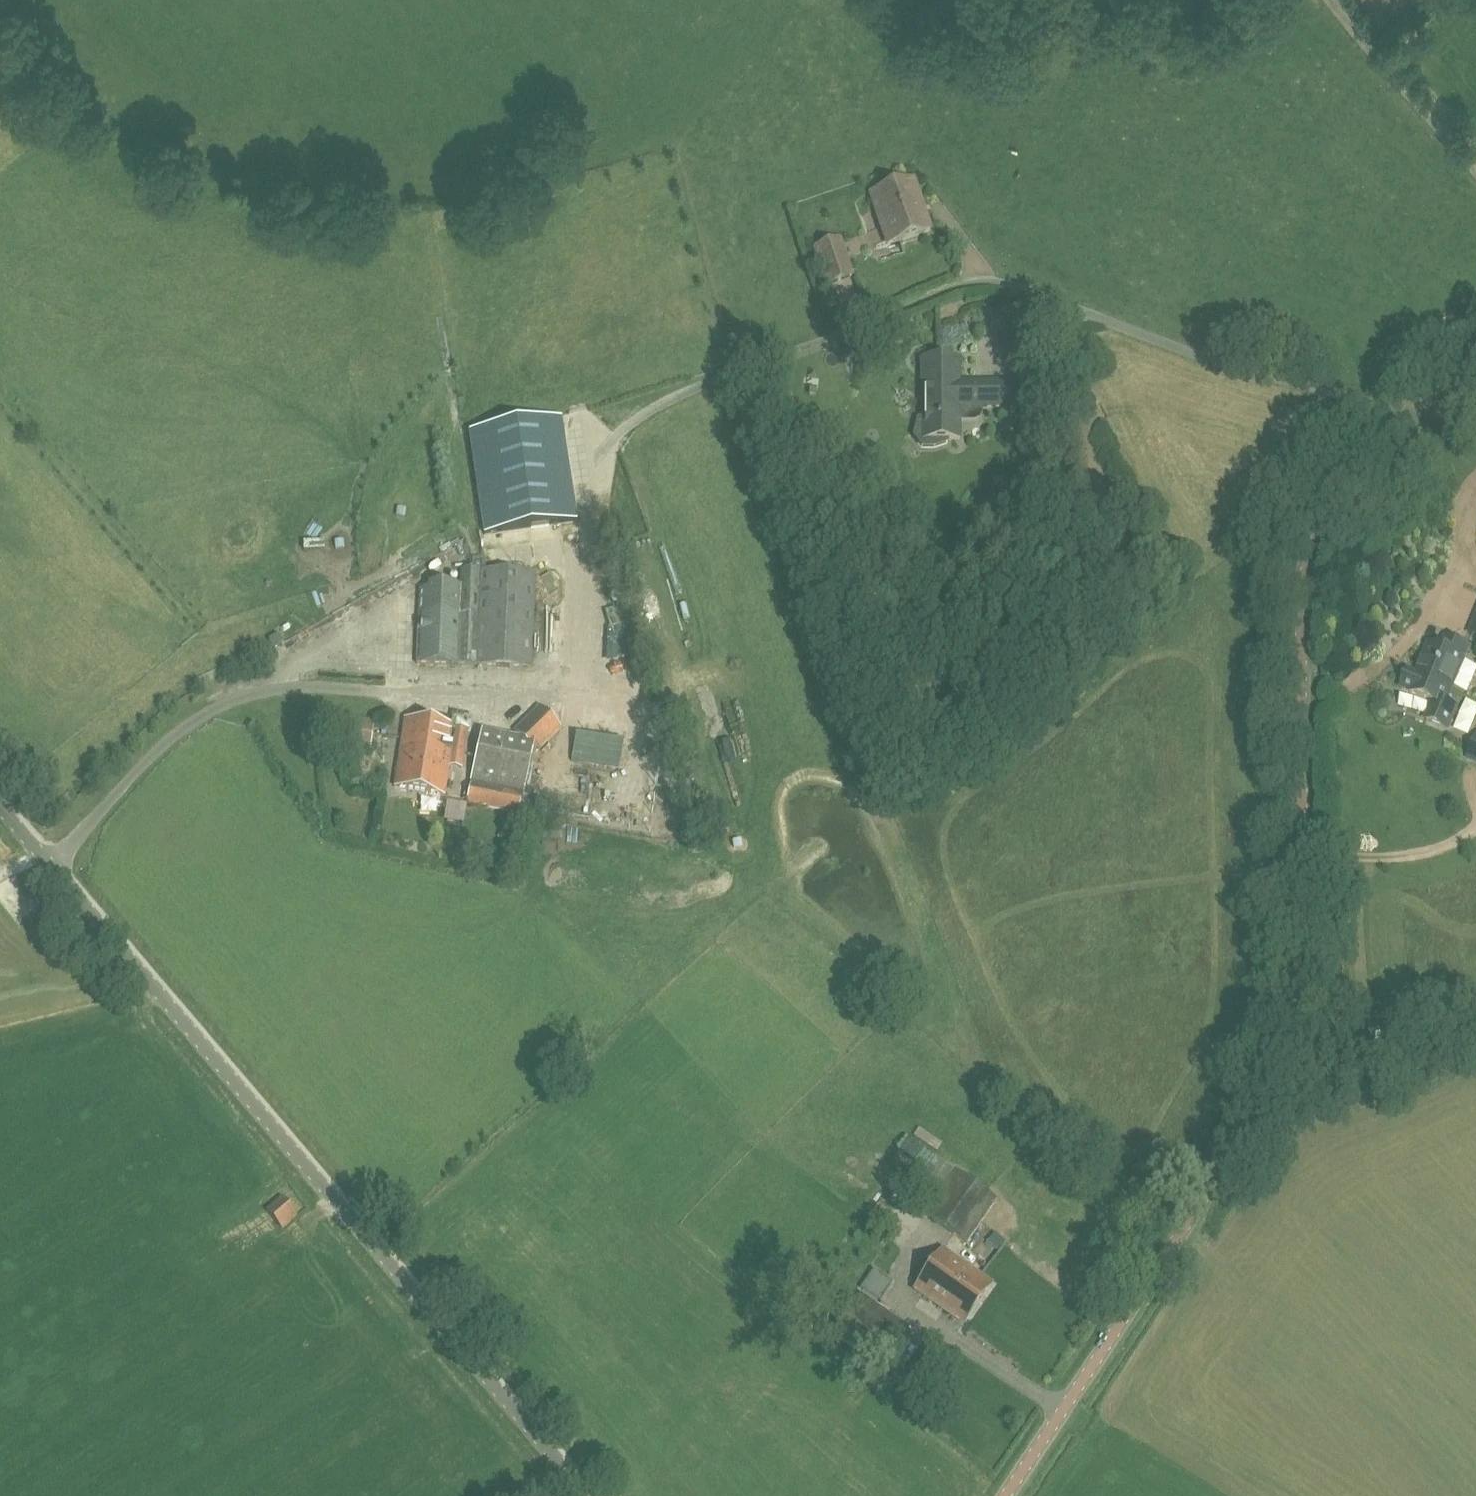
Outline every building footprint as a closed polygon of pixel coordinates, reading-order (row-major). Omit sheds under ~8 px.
[(887,243),(929,229),(913,180),(871,194),(887,243)] [(827,283),(851,275),(839,239),(815,248),(827,283)] [(947,441),(947,439),(960,439),(960,407),(1024,407),(1024,380),(947,380),(947,358),(921,357),(921,418),(918,418),(914,435),(922,445),(935,445),(947,441)] [(479,516),(569,500),(551,401),(461,418),(479,516)] [(531,666),(534,572),(462,569),(461,585),(436,584),(435,589),(419,589),(416,662),(531,666)] [(274,649),(284,644),(278,635),(268,640),(274,649)] [(1468,646),(1446,638),(1442,649),(1429,644),(1418,674),(1409,671),(1403,688),(1411,691),(1411,692),(1435,701),(1429,719),(1451,727),(1459,707),(1447,703),(1468,646)] [(521,738),(533,750),(534,751),(559,727),(539,707),(515,731),(515,732),(521,738)] [(720,760),(734,757),(726,715),(711,718),(720,760)] [(373,720),(365,719),(342,717),(339,748),(371,751),(373,720)] [(453,745),(464,746),(466,729),(404,719),(394,787),(445,794),(453,745)] [(533,750),(521,738),(481,731),(466,803),(518,814),(533,750)] [(618,769),(622,745),(575,738),(571,762),(618,769)] [(1470,753),(1468,758),(1475,761),(1475,738),(1470,753)] [(443,822),(459,825),(462,809),(446,807),(443,822)] [(966,1243),(996,1200),(953,1170),(924,1213),(966,1243)] [(281,1228),(296,1215),(281,1197),(266,1210),(281,1228)] [(995,1251),(1003,1241),(991,1233),(984,1243),(995,1251)] [(963,1322),(990,1283),(942,1249),(915,1288),(963,1322)] [(876,1302),(891,1280),(872,1267),(857,1289),(876,1302)]
